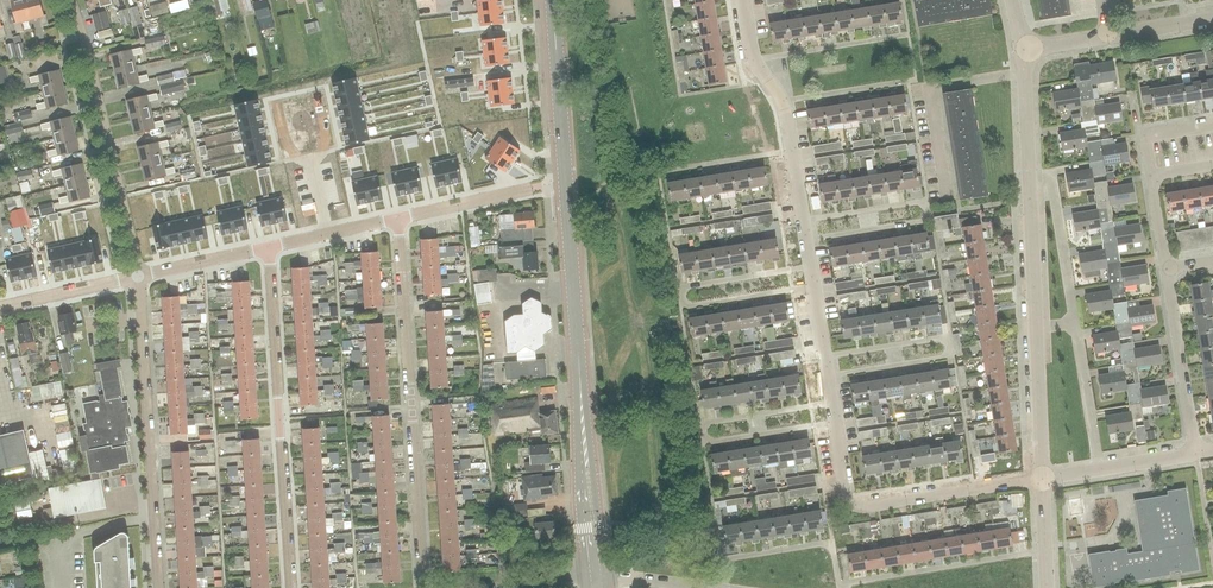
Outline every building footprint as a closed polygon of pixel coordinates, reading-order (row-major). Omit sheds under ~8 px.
[(25,0),(15,0),(11,1),(16,23),(14,23),(17,33),(24,31),(21,22),(30,20),(25,0)] [(30,20),(40,17),(42,27),(49,25),(46,15),(44,15),(40,0),(25,0),(30,20)] [(188,0),(181,2),(183,10),(190,8),(188,0)] [(220,0),(210,0),(215,16),(224,14),(220,0)] [(251,0),(242,0),(245,12),(253,10),(251,0)] [(267,0),(261,0),(253,2),(259,26),(273,23),(267,0)] [(479,13),(503,10),(502,0),(478,0),(479,13)] [(637,12),(635,0),(620,0),(622,14),(637,12)] [(673,0),(666,0),(667,9),(674,7),(673,0)] [(990,0),(914,0),(919,27),(993,15),(990,0)] [(1042,20),(1071,15),(1069,0),(1039,0),(1042,20)] [(717,17),(714,1),(696,4),(699,20),(717,17)] [(166,2),(150,6),(153,17),(169,13),(166,2)] [(900,2),(884,5),(887,27),(887,23),(895,22),(896,25),(903,24),(900,2)] [(887,27),(884,5),(867,8),(871,29),(871,26),(879,25),(880,28),(887,27)] [(142,25),(138,6),(129,8),(133,27),(142,25)] [(676,19),(674,7),(667,9),(669,20),(676,19)] [(871,29),(867,8),(851,10),(855,32),(854,29),(863,27),(864,30),(871,29)] [(132,23),(128,9),(119,11),(123,25),(132,23)] [(503,10),(479,13),(481,26),(505,23),(503,10)] [(855,32),(851,10),(835,13),(839,35),(838,31),(847,30),(848,33),(855,32)] [(111,28),(107,11),(94,15),(98,31),(111,28)] [(839,35),(835,13),(819,16),(822,37),(823,37),(822,34),(831,32),(832,36),(839,35)] [(806,40),(803,18),(802,14),(794,15),(795,19),(787,21),(790,42),(791,42),(790,39),(799,38),(800,41),(806,40)] [(790,42),(787,21),(785,21),(784,15),(778,16),(778,22),(770,23),(774,42),(783,40),(783,44),(790,42)] [(822,37),(819,16),(803,18),(806,40),(807,40),(806,37),(815,35),(816,38),(822,37)] [(719,33),(717,17),(699,20),(694,21),(695,27),(700,27),(701,36),(719,33)] [(318,22),(306,26),(308,35),(321,31),(318,22)] [(451,35),(477,34),(476,24),(451,26),(451,35)] [(722,49),(719,33),(701,36),(697,37),(698,44),(702,43),(704,52),(722,49)] [(166,44),(164,36),(145,40),(147,49),(166,44)] [(507,37),(483,40),(484,53),(508,50),(507,37)] [(55,48),(53,39),(41,42),(43,51),(55,48)] [(18,58),(14,42),(6,44),(10,60),(18,58)] [(27,56),(23,42),(15,44),(18,58),(27,56)] [(255,46),(248,49),(248,50),(250,55),(257,53),(255,46)] [(112,55),(115,71),(136,66),(134,56),(143,54),(142,48),(132,50),(112,55)] [(724,65),(722,49),(704,52),(702,52),(703,59),(705,59),(707,68),(724,65)] [(508,50),(484,53),(486,66),(510,63),(508,50)] [(213,51),(206,54),(209,61),(215,58),(213,51)] [(685,72),(683,62),(677,63),(678,73),(685,72)] [(1116,79),(1113,62),(1090,66),(1089,62),(1074,64),(1077,81),(1091,79),(1091,83),(1101,82),(1101,86),(1108,85),(1107,81),(1116,79)] [(727,82),(724,65),(707,68),(709,85),(727,82)] [(139,77),(136,66),(115,71),(119,88),(140,83),(149,80),(148,75),(139,77)] [(0,68),(0,84),(8,82),(4,67),(0,68)] [(1206,70),(1207,80),(1199,81),(1202,100),(1212,98),(1212,69),(1206,70)] [(41,81),(43,92),(64,87),(60,70),(39,75),(30,78),(32,83),(41,81)] [(1202,100),(1199,81),(1197,72),(1190,73),(1191,82),(1183,84),(1186,102),(1202,100)] [(176,81),(174,73),(157,76),(159,85),(176,81)] [(475,76),(446,80),(447,89),(475,86),(475,76)] [(356,77),(333,83),(336,96),(359,90),(356,77)] [(512,77),(488,81),(489,94),(513,91),(512,77)] [(1092,89),(1091,83),(1091,79),(1077,81),(1078,89),(1054,92),(1057,110),(1081,106),(1080,102),(1094,99),(1094,98),(1092,89)] [(184,88),(182,80),(160,86),(162,94),(184,88)] [(1186,102),(1183,84),(1167,86),(1170,105),(1186,102)] [(1170,105),(1167,86),(1151,89),(1150,86),(1141,87),(1144,103),(1153,102),(1153,108),(1170,105)] [(68,103),(64,87),(43,92),(46,102),(37,104),(38,110),(47,108),(68,103)] [(943,93),(956,173),(960,200),(989,195),(972,88),(943,93)] [(359,90),(336,96),(338,108),(362,103),(359,90)] [(513,91),(489,94),(491,107),(515,104),(513,91)] [(895,92),(888,93),(892,115),(908,112),(905,94),(895,95),(895,92)] [(892,115),(888,93),(888,97),(879,98),(879,95),(872,96),(875,118),(892,115)] [(127,100),(131,117),(152,112),(149,102),(158,99),(157,94),(148,96),(127,100)] [(875,118),(872,96),(872,99),(863,101),(863,97),(856,98),(859,120),(875,118)] [(859,120),(856,98),(855,98),(856,102),(847,103),(847,100),(840,101),(843,123),(859,120)] [(258,99),(235,104),(238,117),(261,112),(258,99)] [(1122,120),(1119,103),(1095,107),(1094,99),(1080,102),(1081,106),(1083,122),(1097,120),(1098,124),(1122,120)] [(843,123),(840,101),(839,101),(840,104),(831,106),(831,102),(823,104),(827,125),(843,123)] [(362,103),(338,108),(341,120),(365,115),(362,103)] [(827,125),(823,104),(824,107),(815,108),(814,105),(807,106),(811,128),(827,125)] [(33,118),(31,109),(15,113),(17,122),(33,118)] [(154,123),(152,112),(131,117),(135,134),(156,129),(156,128),(165,126),(163,121),(154,123)] [(261,112),(238,117),(240,130),(264,124),(261,112)] [(1080,114),(1072,115),(1073,123),(1081,122),(1080,114)] [(365,115),(341,120),(344,133),(368,127),(365,115)] [(52,128),(55,138),(75,133),(71,117),(51,122),(42,125),(43,130),(52,128)] [(901,118),(893,119),(895,133),(903,132),(901,118)] [(1100,132),(1098,124),(1097,120),(1083,122),(1081,122),(1082,129),(1060,133),(1063,150),(1087,146),(1086,142),(1087,142),(1086,135),(1100,132)] [(182,129),(180,121),(166,124),(168,132),(170,131),(171,132),(182,129)] [(22,132),(20,123),(6,127),(8,135),(22,132)] [(264,124),(240,130),(243,142),(267,137),(264,124)] [(368,127),(344,133),(347,145),(370,140),(368,127)] [(79,150),(75,133),(55,138),(57,149),(48,151),(49,157),(59,155),(79,150)] [(475,136),(473,140),(479,144),(481,140),(475,136)] [(267,137),(243,142),(246,154),(269,149),(267,137)] [(501,137),(493,148),(513,161),(521,150),(501,137)] [(206,145),(204,138),(197,139),(199,147),(206,145)] [(1126,143),(1102,147),(1101,140),(1087,142),(1086,142),(1087,146),(1089,163),(1104,160),(1105,164),(1129,161),(1126,143)] [(138,147),(142,164),(163,159),(160,148),(170,146),(168,141),(159,143),(138,147)] [(842,142),(830,143),(831,151),(843,149),(842,142)] [(831,151),(830,143),(814,146),(815,154),(831,151)] [(423,145),(425,162),(436,161),(434,144),(423,145)] [(493,148),(486,159),(506,172),(513,161),(493,148)] [(269,149),(246,154),(249,167),(272,162),(269,149)] [(0,153),(0,161),(10,158),(8,151),(0,153)] [(844,154),(836,155),(837,163),(845,161),(844,154)] [(837,163),(836,155),(828,156),(830,164),(837,163)] [(830,164),(828,156),(816,158),(817,166),(830,164)] [(457,158),(445,161),(450,185),(463,182),(457,158)] [(165,170),(163,159),(142,164),(146,180),(167,176),(167,175),(176,173),(175,168),(165,170)] [(1106,174),(1105,164),(1104,160),(1089,163),(1091,170),(1067,173),(1070,191),(1093,187),(1093,183),(1094,183),(1093,176),(1106,174)] [(445,161),(432,164),(437,188),(450,185),(445,161)] [(87,180),(85,173),(83,164),(62,169),(53,171),(54,177),(64,175),(66,185),(87,180)] [(921,190),(918,173),(916,164),(909,165),(910,170),(901,171),(904,190),(913,188),(913,191),(921,190)] [(768,185),(766,173),(765,166),(756,168),(755,165),(748,166),(752,187),(768,185)] [(752,187),(748,166),(748,169),(740,171),(739,167),(732,168),(736,190),(752,187)] [(418,167),(405,170),(410,194),(423,191),(418,167)] [(904,190),(901,171),(900,171),(899,167),(893,168),(893,172),(884,174),(887,192),(888,192),(897,191),(897,194),(904,193),(904,190)] [(196,177),(194,168),(180,171),(182,180),(196,177)] [(736,190),(732,168),(732,169),(732,172),(723,173),(723,170),(716,171),(719,193),(736,190)] [(34,178),(32,169),(18,172),(20,181),(34,178)] [(405,170),(392,173),(397,196),(410,194),(405,170)] [(719,193),(716,171),(716,174),(707,176),(707,173),(700,174),(703,195),(719,193)] [(1108,182),(1115,181),(1113,173),(1106,174),(1107,181),(1108,182)] [(703,195),(700,174),(700,177),(691,178),(691,175),(684,176),(687,198),(703,195)] [(887,192),(884,174),(868,176),(871,195),(872,195),(880,193),(881,197),(888,195),(888,192),(887,192)] [(378,176),(365,179),(371,202),(383,199),(378,176)] [(687,198),(684,176),(683,176),(684,180),(675,181),(675,178),(667,179),(671,201),(687,198)] [(871,195),(868,176),(852,179),(855,197),(856,197),(864,196),(865,199),(872,198),(872,195),(871,195)] [(836,181),(836,177),(828,178),(829,183),(820,184),(823,203),(832,201),(833,204),(840,203),(839,200),(836,181)] [(287,193),(301,192),(300,179),(286,180),(287,193)] [(365,179),(352,182),(358,205),(371,202),(365,179)] [(855,197),(852,179),(836,181),(839,200),(848,198),(849,202),(856,201),(856,197),(855,197)] [(91,197),(87,180),(66,185),(69,196),(59,198),(61,204),(70,201),(70,202),(91,197)] [(1108,182),(1107,181),(1094,183),(1093,183),(1093,187),(1095,195),(1096,202),(1096,203),(1110,200),(1111,205),(1135,201),(1132,183),(1108,187),(1108,182)] [(27,183),(20,185),(22,193),(30,192),(27,183)] [(1199,188),(1202,206),(1203,210),(1210,209),(1209,205),(1212,204),(1212,186),(1199,188)] [(1202,206),(1199,188),(1183,191),(1186,209),(1187,213),(1194,212),(1193,207),(1202,206)] [(1186,209),(1183,191),(1167,193),(1170,216),(1178,214),(1177,210),(1186,209)] [(29,219),(22,196),(7,200),(14,226),(14,228),(15,228),(16,232),(22,231),(21,226),(28,224),(29,229),(33,228),(31,218),(29,219)] [(283,197),(270,200),(275,224),(288,221),(283,197)] [(270,200),(257,203),(262,226),(275,224),(270,200)] [(1114,221),(1111,205),(1110,200),(1096,203),(1097,210),(1073,214),(1076,231),(1099,227),(1099,223),(1114,221)] [(55,211),(53,202),(39,206),(41,214),(55,211)] [(771,202),(758,204),(759,212),(772,209),(771,202)] [(759,212),(758,204),(750,205),(751,213),(759,212)] [(751,213),(750,205),(742,206),(744,214),(751,213)] [(243,206),(230,209),(235,232),(248,229),(243,206)] [(87,220),(95,218),(98,227),(107,224),(102,208),(85,213),(87,220)] [(230,209),(217,212),(222,235),(235,232),(230,209)] [(498,244),(498,245),(520,243),(519,234),(523,233),(523,228),(535,227),(534,212),(515,214),(516,228),(501,230),(502,244),(498,244)] [(773,214),(760,216),(761,224),(774,222),(773,214)] [(960,228),(959,219),(958,214),(934,217),(937,231),(943,230),(949,229),(953,229),(955,228),(960,228)] [(203,215),(191,218),(196,241),(209,238),(203,215)] [(761,224),(760,216),(752,217),(753,225),(761,224)] [(984,241),(981,224),(978,225),(977,216),(959,219),(960,228),(955,228),(956,236),(964,234),(966,243),(984,241)] [(753,225),(752,217),(744,219),(746,226),(753,225)] [(191,218),(178,220),(183,244),(196,241),(191,218)] [(178,220),(166,223),(171,247),(183,244),(178,220)] [(1142,241),(1139,224),(1115,228),(1114,221),(1099,223),(1099,227),(1102,243),(1117,241),(1118,245),(1142,241)] [(166,223),(153,226),(158,250),(171,247),(166,223)] [(485,243),(482,225),(474,226),(476,245),(485,243)] [(917,230),(910,232),(911,235),(914,253),(913,253),(915,260),(922,259),(921,252),(930,251),(927,232),(918,234),(917,230)] [(945,247),(943,230),(937,231),(939,248),(945,247)] [(1208,247),(1206,232),(1199,234),(1201,248),(1208,247)] [(911,235),(902,236),(901,233),(894,234),(895,237),(898,256),(913,253),(914,253),(911,235)] [(1201,248),(1199,234),(1191,235),(1194,249),(1201,248)] [(1099,235),(1092,236),(1093,243),(1100,242),(1099,235)] [(1194,249),(1191,235),(1184,236),(1187,250),(1194,249)] [(895,237),(886,239),(885,236),(878,237),(878,240),(879,240),(882,258),(898,256),(895,237)] [(1187,250),(1184,236),(1177,237),(1180,251),(1187,250)] [(98,238),(85,241),(91,265),(103,262),(98,238)] [(439,252),(438,238),(422,240),(423,253),(439,252)] [(777,238),(760,241),(763,259),(772,258),(773,261),(780,260),(777,238)] [(879,240),(878,240),(870,241),(869,238),(862,239),(862,243),(863,242),(866,261),(882,258),(879,240)] [(85,241),(73,244),(78,267),(91,265),(85,241)] [(763,259),(760,241),(744,244),(747,262),(756,261),(757,264),(764,263),(763,259)] [(863,242),(862,243),(853,244),(853,241),(846,242),(846,245),(847,245),(849,264),(866,261),(863,242)] [(984,241),(966,243),(961,244),(962,251),(967,250),(968,260),(986,257),(984,241)] [(1120,261),(1118,245),(1117,241),(1102,243),(1104,250),(1080,254),(1083,272),(1106,268),(1106,264),(1120,261)] [(520,243),(498,245),(499,259),(513,257),(513,258),(513,259),(513,260),(513,261),(514,262),(514,263),(514,264),(515,265),(516,266),(517,267),(518,267),(518,268),(519,268),(520,269),(521,269),(522,269),(523,269),(524,269),(525,269),(525,270),(538,269),(537,252),(524,253),(524,249),(520,250),(520,243)] [(847,245),(846,245),(837,246),(837,243),(830,244),(833,266),(834,271),(841,269),(841,265),(849,264),(847,245)] [(73,244),(61,247),(66,270),(78,267),(73,244)] [(747,262),(744,244),(728,246),(731,265),(740,263),(741,266),(748,265),(747,262)] [(715,267),(712,249),(711,245),(705,246),(705,250),(696,251),(699,270),(708,268),(708,272),(716,270),(715,267)] [(731,265),(728,246),(712,249),(715,267),(724,266),(724,269),(732,268),(731,265)] [(61,247),(48,249),(53,273),(66,270),(61,247)] [(440,266),(439,258),(447,258),(447,257),(456,256),(456,251),(447,252),(439,252),(423,253),(424,267),(440,266)] [(699,270),(696,251),(679,254),(682,272),(692,271),(692,274),(700,273),(699,270)] [(355,262),(346,263),(346,268),(356,267),(363,267),(379,265),(378,252),(376,252),(362,253),(363,261),(355,262)] [(32,253),(19,256),(25,279),(37,276),(32,253)] [(19,256),(6,259),(12,282),(25,279),(19,256)] [(989,273),(986,257),(968,260),(971,276),(989,273)] [(1122,268),(1120,261),(1106,264),(1106,268),(1109,284),(1124,281),(1125,286),(1149,282),(1146,265),(1122,268)] [(379,265),(363,267),(363,272),(364,280),(380,279),(379,265)] [(441,280),(441,279),(440,266),(424,267),(424,281),(441,280)] [(304,268),(293,268),(294,282),(310,281),(309,267),(304,268)] [(498,281),(497,269),(477,271),(478,283),(498,281)] [(991,289),(989,273),(971,276),(973,291),(974,292),(991,289)] [(381,293),(380,279),(364,280),(365,294),(381,293)] [(442,294),(441,286),(449,286),(449,284),(459,283),(459,279),(458,279),(448,279),(441,279),(441,280),(424,281),(425,295),(442,294)] [(864,279),(856,280),(857,287),(865,286),(864,279)] [(933,290),(942,288),(940,279),(932,280),(933,290)] [(857,287),(856,280),(849,281),(850,289),(857,287)] [(233,288),(227,289),(227,291),(227,296),(234,296),(250,295),(250,281),(249,281),(233,282),(233,288)] [(310,281),(294,282),(295,296),(311,295),(311,287),(310,281)] [(850,289),(849,281),(836,283),(837,291),(850,289)] [(1126,294),(1125,286),(1124,281),(1109,284),(1110,291),(1087,295),(1090,312),(1113,308),(1112,304),(1127,302),(1127,301),(1114,303),(1113,296),(1126,294)] [(478,283),(475,283),(478,305),(492,303),(489,282),(478,283)] [(1210,291),(1209,282),(1190,285),(1193,301),(1211,298),(1212,298),(1212,291),(1210,291)] [(212,284),(213,292),(224,291),(223,283),(212,284)] [(994,305),(991,289),(974,292),(973,291),(969,292),(970,300),(975,299),(976,308),(994,305)] [(866,291),(858,292),(859,300),(867,298),(866,291)] [(859,300),(858,292),(850,293),(852,301),(859,300)] [(382,307),(381,293),(365,294),(358,294),(358,295),(347,295),(348,300),(357,300),(358,302),(365,301),(366,308),(382,307)] [(852,301),(850,293),(838,295),(839,303),(852,301)] [(234,296),(227,296),(227,302),(227,303),(234,302),(235,310),(251,308),(250,295),(234,296)] [(311,295),(295,296),(295,310),(312,308),(319,308),(328,307),(328,303),(328,300),(318,301),(319,302),(312,303),(311,300),(311,295)] [(171,297),(163,297),(164,311),(180,310),(188,310),(188,304),(180,305),(180,296),(171,297)] [(518,353),(519,361),(537,360),(537,353),(546,346),(545,335),(553,331),(552,319),(543,315),(543,305),(531,298),(522,306),(524,316),(515,315),(505,322),(507,353),(518,353)] [(1211,298),(1193,301),(1195,317),(1212,314),(1212,307),(1211,298)] [(777,300),(770,301),(770,305),(770,304),(773,323),(774,328),(781,327),(780,322),(790,320),(787,302),(777,303),(777,300)] [(939,304),(938,305),(938,300),(931,301),(931,306),(922,307),(925,326),(926,325),(935,324),(935,327),(942,326),(939,304)] [(1155,322),(1152,305),(1128,309),(1127,302),(1112,304),(1113,308),(1116,324),(1130,322),(1131,326),(1155,322)] [(770,304),(770,305),(761,306),(761,303),(754,304),(754,307),(757,326),(758,329),(765,328),(764,324),(773,323),(770,304)] [(754,307),(745,309),(745,305),(737,306),(738,310),(741,328),(757,326),(754,307)] [(893,331),(890,312),(888,305),(882,306),(883,313),(874,315),(877,333),(886,332),(887,335),(894,334),(893,331)] [(997,321),(994,305),(976,308),(979,324),(997,321)] [(925,326),(922,307),(906,310),(909,328),(910,328),(918,327),(919,330),(926,329),(926,325),(925,326)] [(180,310),(164,311),(165,325),(181,324),(181,317),(189,317),(189,315),(198,314),(206,313),(206,308),(198,309),(188,310),(180,310)] [(252,322),(251,308),(235,310),(236,323),(252,322)] [(313,322),(312,308),(295,310),(296,323),(313,322)] [(359,308),(347,308),(347,316),(359,315),(359,308)] [(738,310),(729,311),(729,308),(721,309),(722,312),(725,331),(741,328),(738,310)] [(909,328),(906,310),(890,312),(893,331),(902,329),(903,332),(910,331),(910,328),(909,328)] [(443,311),(427,312),(428,327),(444,326),(444,317),(443,311)] [(722,312),(713,314),(713,311),(705,312),(706,315),(709,333),(725,331),(722,312)] [(861,336),(858,317),(857,317),(856,311),(850,312),(851,318),(841,320),(844,338),(854,337),(854,340),(862,339),(861,336)] [(71,333),(77,331),(73,313),(59,316),(61,325),(59,326),(61,335),(65,334),(68,345),(74,344),(71,333)] [(706,315),(697,316),(696,313),(689,314),(693,336),(709,333),(706,315)] [(1195,317),(1198,333),(1212,331),(1212,314),(1195,317)] [(877,333),(874,315),(858,317),(861,336),(870,334),(870,338),(878,336),(877,333)] [(999,337),(997,321),(979,324),(981,340),(999,337)] [(32,364),(39,362),(33,332),(32,332),(29,322),(17,325),(19,335),(18,335),(23,356),(30,354),(32,364)] [(253,336),(252,322),(236,323),(237,337),(253,336)] [(314,336),(314,335),(313,322),(296,323),(297,337),(314,336)] [(1133,337),(1131,326),(1130,322),(1116,324),(1117,331),(1093,335),(1096,353),(1120,349),(1119,344),(1120,344),(1119,339),(1133,337)] [(367,324),(368,339),(384,338),(383,323),(367,324)] [(181,324),(165,325),(166,338),(182,337),(181,324)] [(445,341),(444,326),(428,327),(429,342),(445,341)] [(1198,333),(1201,349),(1212,347),(1212,331),(1198,333)] [(1141,333),(1133,334),(1134,341),(1142,340),(1141,333)] [(315,350),(314,342),(321,342),(321,341),(332,340),(331,335),(321,336),(321,335),(314,335),(314,336),(297,337),(298,351),(315,350)] [(254,350),(253,336),(237,337),(238,351),(254,350)] [(182,337),(166,338),(166,352),(183,351),(182,337)] [(793,337),(780,339),(781,347),(794,345),(793,337)] [(1002,353),(999,337),(981,340),(984,356),(1002,353)] [(385,353),(384,338),(368,339),(369,355),(385,353)] [(781,347),(780,339),(772,341),(773,348),(781,347)] [(430,358),(446,356),(446,349),(445,341),(429,342),(430,358)] [(773,348),(772,341),(765,342),(766,349),(773,348)] [(1135,349),(1134,342),(1133,342),(1120,344),(1119,344),(1120,349),(1122,357),(1123,363),(1123,364),(1137,362),(1138,366),(1162,362),(1159,345),(1135,349)] [(1201,349),(1203,365),(1212,364),(1212,347),(1201,349)] [(255,363),(254,350),(238,351),(238,364),(255,363)] [(323,356),(315,357),(315,350),(298,351),(299,365),(316,363),(323,363),(333,362),(333,357),(323,357),(323,356)] [(795,350),(782,352),(783,359),(796,357),(795,350)] [(184,365),(183,351),(166,352),(167,366),(184,365)] [(72,371),(68,352),(60,354),(64,373),(72,371)] [(783,359),(782,352),(774,353),(776,361),(783,359)] [(386,369),(385,353),(369,355),(369,361),(370,370),(386,369)] [(776,361),(774,353),(767,354),(768,362),(776,361)] [(1004,369),(1002,353),(984,356),(986,372),(1004,369)] [(447,372),(446,356),(430,358),(431,373),(447,372)] [(49,490),(45,491),(47,499),(51,498),(53,508),(55,518),(64,516),(78,513),(79,513),(101,480),(101,479),(100,472),(120,468),(119,465),(130,463),(127,445),(126,446),(125,441),(129,440),(126,428),(132,427),(131,420),(127,402),(123,402),(122,398),(124,397),(121,385),(118,368),(121,367),(120,359),(97,364),(96,364),(98,372),(100,371),(105,394),(99,395),(100,401),(83,404),(87,424),(84,424),(84,426),(86,435),(80,436),(83,451),(86,451),(87,456),(91,474),(92,481),(58,487),(49,488),(49,490)] [(547,376),(546,359),(537,360),(519,361),(506,362),(507,380),(547,376)] [(60,361),(52,363),(54,370),(61,369),(60,361)] [(1125,372),(1133,371),(1135,383),(1140,382),(1138,366),(1137,362),(1123,364),(1124,372),(1100,375),(1103,393),(1126,389),(1125,385),(1127,384),(1125,372)] [(256,377),(255,363),(238,364),(239,378),(256,377)] [(316,377),(316,363),(299,365),(300,378),(316,377)] [(1203,365),(1206,382),(1212,380),(1212,364),(1203,365)] [(185,379),(184,365),(167,366),(168,380),(185,379)] [(703,380),(701,365),(693,366),(695,381),(703,380)] [(939,366),(931,368),(932,371),(935,389),(936,395),(944,394),(943,388),(952,386),(949,369),(949,368),(939,370),(939,366)] [(958,385),(955,368),(949,369),(952,386),(958,385)] [(388,384),(386,369),(370,370),(371,385),(388,384)] [(932,371),(923,372),(923,369),(915,370),(916,373),(919,392),(935,389),(932,371)] [(1007,385),(1004,369),(986,372),(989,388),(1007,385)] [(448,387),(447,372),(431,373),(432,388),(448,387)] [(916,373),(907,375),(906,372),(899,373),(900,376),(903,394),(919,392),(916,373)] [(799,374),(782,377),(785,396),(794,394),(795,397),(802,396),(799,374)] [(900,376),(891,377),(890,374),(883,375),(884,379),(887,397),(903,394),(900,376)] [(95,383),(93,376),(86,377),(88,385),(95,383)] [(257,391),(256,377),(239,378),(240,392),(257,391)] [(316,377),(300,378),(301,392),(317,391),(317,383),(316,377)] [(785,396),(782,377),(766,380),(769,398),(778,397),(779,400),(786,399),(785,396)] [(884,379),(875,380),(874,377),(867,378),(868,381),(871,400),(887,397),(884,379)] [(193,385),(185,386),(185,379),(168,380),(169,393),(186,392),(193,392),(203,391),(203,386),(193,386),(193,385)] [(737,403),(734,385),(733,379),(726,380),(727,386),(718,387),(721,406),(730,404),(730,408),(738,406),(737,403)] [(769,398),(766,380),(750,382),(753,401),(762,399),(763,402),(770,401),(769,398)] [(868,381),(859,383),(858,380),(851,381),(854,402),(855,402),(856,406),(862,405),(861,403),(862,403),(862,401),(871,400),(868,381)] [(64,395),(61,381),(40,385),(42,399),(64,395)] [(753,401),(750,382),(734,385),(737,403),(746,402),(746,405),(754,404),(753,401)] [(1135,383),(1127,384),(1125,385),(1126,389),(1129,405),(1141,403),(1143,413),(1152,411),(1152,406),(1168,403),(1166,385),(1141,389),(1140,382),(1135,383)] [(389,399),(388,384),(371,385),(364,385),(364,386),(354,386),(354,391),(364,390),(364,391),(371,390),(372,400),(389,399)] [(1009,401),(1007,385),(989,388),(991,404),(1009,401)] [(721,406),(718,387),(701,390),(704,409),(714,407),(714,410),(722,409),(721,406)] [(186,392),(169,393),(170,407),(186,406),(186,397),(193,397),(203,396),(203,391),(193,392),(186,392)] [(258,405),(257,391),(240,392),(241,406),(258,405)] [(317,391),(301,392),(302,406),(318,405),(318,398),(317,391)] [(542,435),(558,432),(556,411),(540,413),(538,397),(490,404),(492,413),(485,414),(487,428),(494,428),(495,436),(542,430),(542,435)] [(1012,417),(1009,401),(991,404),(987,405),(988,412),(993,411),(994,420),(1012,417)] [(1144,418),(1143,413),(1141,403),(1129,405),(1130,412),(1107,416),(1109,433),(1133,429),(1132,420),(1144,418)] [(433,405),(434,420),(451,419),(449,404),(433,405)] [(259,418),(258,405),(241,406),(242,419),(259,418)] [(187,420),(187,419),(186,406),(170,407),(171,421),(187,420)] [(375,431),(391,430),(390,415),(357,417),(357,422),(366,422),(367,422),(373,422),(375,431)] [(885,415),(878,416),(879,424),(887,422),(885,415)] [(879,424),(878,416),(870,417),(871,425),(879,424)] [(871,425),(870,417),(857,420),(858,427),(871,425)] [(1015,434),(1012,417),(994,420),(997,436),(1015,434)] [(187,420),(171,421),(172,435),(188,434),(188,426),(195,425),(195,424),(205,423),(205,419),(195,419),(194,419),(187,419),(187,420)] [(452,434),(451,419),(434,420),(435,435),(452,434)] [(956,434),(964,432),(963,425),(954,427),(956,434)] [(889,435),(887,427),(880,428),(881,436),(889,435)] [(303,429),(304,444),(321,443),(320,428),(303,429)] [(881,436),(880,428),(872,430),(873,437),(881,436)] [(0,435),(0,485),(35,477),(24,429),(0,435)] [(212,439),(211,429),(199,430),(200,439),(212,439)] [(392,445),(391,430),(374,431),(375,447),(392,445)] [(873,437),(872,430),(859,432),(860,439),(873,437)] [(976,439),(975,430),(969,431),(970,441),(978,439),(976,439)] [(72,431),(56,435),(59,448),(74,445),(72,431)] [(453,449),(452,434),(435,435),(436,451),(453,449)] [(1017,450),(1015,434),(997,436),(999,453),(1017,450)] [(1145,434),(1138,435),(1139,443),(1146,442),(1145,434)] [(799,436),(792,437),(792,441),(795,459),(812,456),(809,438),(799,440),(799,436)] [(960,440),(959,436),(952,437),(953,442),(944,443),(948,465),(947,461),(956,460),(957,463),(964,462),(960,440)] [(948,465),(944,443),(943,437),(936,439),(937,444),(928,446),(932,467),(931,464),(940,463),(941,466),(948,465)] [(260,439),(243,440),(244,455),(261,454),(260,439)] [(792,441),(783,442),(783,439),(775,440),(776,443),(779,462),(780,462),(781,469),(788,467),(787,460),(795,459),(792,441)] [(981,456),(979,445),(978,439),(970,441),(973,457),(981,456)] [(776,443),(767,445),(767,441),(759,443),(760,446),(763,464),(779,462),(776,443)] [(322,458),(321,443),(304,444),(305,459),(322,458)] [(760,446),(751,447),(751,444),(743,445),(744,448),(747,467),(763,464),(760,446)] [(393,461),(392,445),(375,447),(376,462),(393,461)] [(523,455),(531,454),(531,463),(526,464),(527,471),(544,470),(543,462),(550,462),(549,445),(530,447),(523,448),(523,455)] [(932,467),(928,446),(912,448),(915,470),(916,470),(915,467),(924,465),(924,468),(932,467)] [(744,448),(735,450),(735,447),(727,448),(728,451),(731,469),(747,467),(744,448)] [(78,470),(73,448),(59,451),(64,473),(78,470)] [(915,470),(912,448),(896,451),(899,472),(899,469),(908,468),(908,471),(915,470)] [(454,465),(453,449),(436,451),(437,466),(454,465)] [(728,451),(719,452),(718,449),(711,450),(715,472),(731,469),(728,451)] [(883,475),(879,453),(880,453),(879,449),(872,450),(873,454),(863,456),(866,474),(876,473),(876,476),(883,475)] [(189,451),(173,452),(174,468),(190,467),(189,451)] [(896,451),(880,453),(879,453),(883,475),(883,472),(892,470),(892,474),(899,472),(896,451)] [(360,464),(360,453),(351,454),(352,464),(360,464)] [(262,469),(261,454),(244,455),(245,465),(245,470),(262,469)] [(323,473),(322,464),(322,458),(305,459),(306,474),(323,473)] [(376,462),(377,468),(377,477),(394,476),(393,461),(376,462)] [(360,464),(352,464),(353,479),(360,478),(360,473),(362,472),(362,463),(360,464)] [(455,480),(454,465),(437,466),(438,481),(455,480)] [(191,482),(190,472),(199,472),(206,471),(208,470),(208,467),(198,468),(198,467),(190,468),(190,467),(174,468),(175,483),(191,482)] [(263,484),(262,469),(245,470),(246,485),(263,484)] [(324,488),(323,473),(306,474),(307,490),(324,488)] [(814,474),(802,476),(803,483),(816,481),(814,474)] [(545,496),(558,494),(556,476),(543,477),(543,475),(522,477),(525,501),(545,498),(545,496)] [(395,491),(394,476),(377,477),(378,492),(395,491)] [(803,483),(802,476),(794,477),(795,485),(803,483)] [(795,485),(794,477),(786,478),(788,486),(795,485)] [(456,495),(455,480),(438,481),(439,496),(456,495)] [(192,497),(191,482),(175,483),(175,498),(192,497)] [(264,499),(263,484),(246,485),(247,501),(264,499)] [(817,486),(804,488),(805,496),(818,493),(817,486)] [(325,504),(324,495),(330,495),(332,493),(342,492),(342,487),(331,488),(324,488),(307,490),(308,505),(325,504)] [(805,496),(804,488),(796,489),(797,497),(805,496)] [(1200,570),(1186,488),(1167,491),(1168,495),(1135,500),(1143,551),(1128,553),(1127,548),(1089,554),(1094,587),(1200,570)] [(797,497),(796,489),(789,490),(790,498),(797,497)] [(396,506),(395,491),(378,492),(379,507),(396,506)] [(1028,492),(1016,493),(1016,507),(1029,506),(1028,492)] [(457,510),(456,495),(439,496),(440,511),(457,510)] [(193,512),(192,497),(175,498),(176,513),(193,512)] [(34,516),(31,501),(30,501),(29,498),(15,501),(16,504),(15,504),(18,519),(19,519),(20,521),(33,519),(33,516),(34,516)] [(265,515),(264,499),(247,501),(248,516),(265,515)] [(1000,513),(999,507),(1000,506),(998,500),(989,502),(990,508),(991,515),(1000,513)] [(527,502),(504,504),(506,517),(528,514),(527,502)] [(326,518),(325,504),(308,505),(309,520),(326,519),(326,518)] [(397,521),(396,506),(379,507),(380,522),(397,521)] [(55,518),(53,508),(45,510),(47,519),(55,518)] [(458,525),(457,510),(440,511),(441,526),(458,525)] [(821,510),(804,513),(808,535),(807,531),(816,530),(817,533),(824,532),(821,510)] [(194,527),(193,512),(176,513),(177,528),(194,527)] [(808,535),(804,513),(788,516),(792,537),(791,534),(800,533),(801,536),(808,535)] [(266,530),(265,515),(248,516),(249,531),(266,530)] [(792,537),(788,516),(772,518),(775,540),(776,540),(775,537),(784,535),(785,538),(792,537)] [(327,534),(326,525),(335,524),(334,523),(344,522),(343,517),(333,518),(326,518),(326,519),(309,520),(310,535),(327,534)] [(537,538),(556,537),(555,522),(537,523),(536,517),(522,518),(523,528),(536,527),(537,538)] [(925,519),(926,525),(936,524),(935,517),(925,519)] [(775,540),(772,518),(756,521),(759,542),(760,542),(759,539),(768,538),(768,541),(775,540)] [(878,533),(876,520),(860,523),(861,529),(862,529),(871,527),(872,534),(878,533)] [(398,536),(397,521),(380,522),(381,530),(374,531),(374,532),(364,533),(364,539),(374,538),(381,537),(381,538),(398,536)] [(759,542),(756,521),(740,523),(743,545),(744,545),(743,542),(752,540),(752,544),(759,542)] [(1012,543),(1010,528),(1009,522),(1001,523),(1002,529),(993,530),(996,548),(1013,545),(1012,543)] [(743,545),(740,523),(723,526),(726,544),(736,543),(736,546),(743,545)] [(442,542),(459,541),(458,525),(441,526),(442,542)] [(996,548),(993,530),(993,525),(985,527),(986,531),(977,533),(980,551),(996,548)] [(213,541),(212,536),(202,536),(194,536),(194,527),(177,528),(178,543),(213,541)] [(871,527),(862,529),(863,538),(872,536),(872,534),(871,527)] [(1019,542),(1017,527),(1010,528),(1012,543),(1019,542)] [(267,545),(266,530),(249,531),(250,546),(267,545)] [(964,553),(961,535),(960,531),(953,532),(954,537),(945,538),(948,556),(964,553)] [(129,538),(129,537),(128,535),(127,534),(126,533),(124,532),(123,532),(121,533),(117,535),(99,546),(98,546),(97,547),(96,548),(95,549),(95,550),(95,551),(96,562),(96,560),(104,559),(106,587),(132,587),(129,538)] [(980,551),(977,533),(961,535),(964,553),(980,551)] [(328,549),(328,548),(327,534),(310,535),(311,550),(328,549)] [(948,556),(945,538),(944,534),(938,535),(938,539),(929,541),(932,559),(948,556)] [(399,552),(398,536),(381,538),(382,553),(399,552)] [(913,543),(912,539),(905,540),(906,545),(897,546),(900,564),(916,561),(913,543)] [(204,552),(195,552),(195,548),(203,548),(203,547),(213,546),(213,541),(178,543),(179,559),(196,558),(196,557),(205,557),(204,552)] [(460,556),(459,541),(442,542),(443,557),(460,556)] [(929,541),(913,543),(916,561),(932,559),(929,541)] [(268,560),(267,545),(250,546),(251,561),(268,560)] [(900,564),(897,546),(881,549),(883,567),(900,564)] [(864,551),(865,551),(864,547),(857,548),(858,552),(848,554),(851,572),(867,569),(864,551)] [(329,564),(328,556),(336,556),(336,553),(336,549),(335,549),(335,548),(328,548),(328,549),(311,550),(312,566),(329,564)] [(881,549),(865,551),(864,551),(867,569),(883,567),(881,549)] [(400,567),(399,552),(382,553),(383,568),(400,567)] [(461,571),(460,556),(443,557),(444,572),(461,571)] [(197,573),(197,572),(196,558),(179,559),(180,574),(197,573)] [(269,575),(268,560),(251,561),(252,577),(269,575)] [(312,566),(313,581),(330,580),(329,573),(329,564),(312,566)] [(401,582),(400,567),(383,568),(384,583),(401,582)] [(197,579),(205,578),(205,577),(214,576),(214,572),(204,572),(197,572),(197,573),(180,574),(181,587),(197,587),(198,587),(197,579)] [(269,575),(252,577),(253,587),(270,587),(269,575)] [(26,586),(25,577),(14,578),(15,587),(26,586)] [(330,585),(337,585),(337,584),(347,583),(347,579),(337,579),(330,580),(313,581),(314,587),(330,587),(330,585)]
